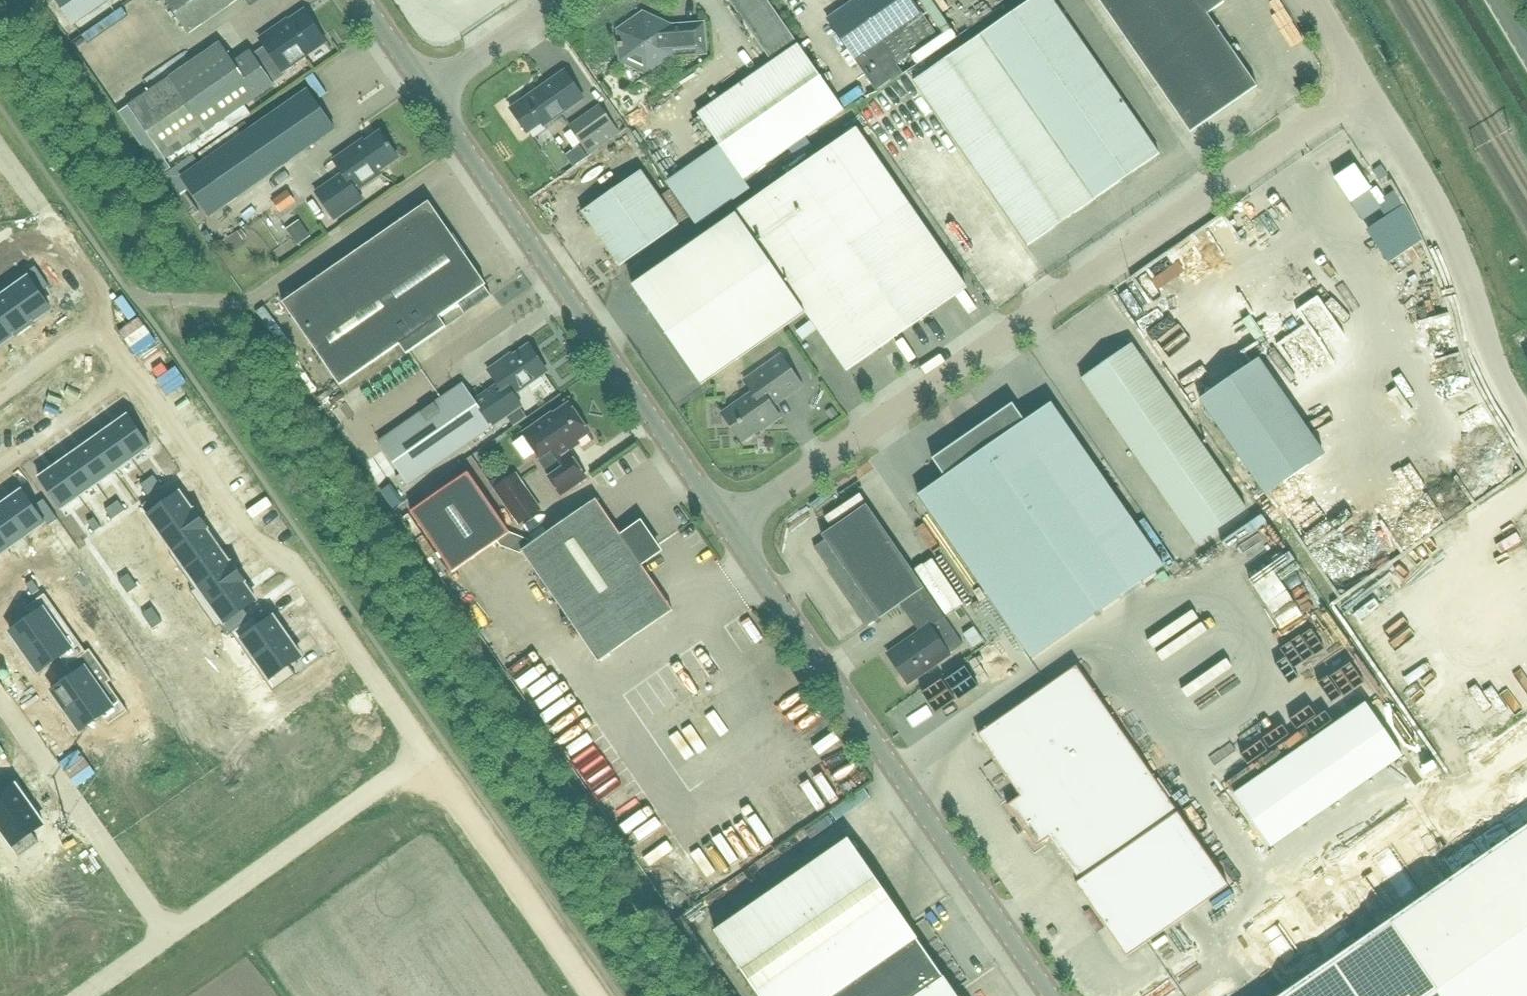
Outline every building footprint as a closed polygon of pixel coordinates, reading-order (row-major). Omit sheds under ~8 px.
[(74,25),(110,0),(56,0),(74,25)] [(238,0),(166,0),(172,9),(167,12),(172,19),(177,17),(189,34),(238,0)] [(796,42),(767,0),(728,0),(770,60),(796,42)] [(904,75),(897,65),(938,37),(921,14),(911,0),(858,0),(828,20),(878,92),(904,75)] [(1095,200),(1160,154),(1053,0),(1032,0),(914,81),(1028,246),(1095,200)] [(1190,133),(1257,87),(1207,14),(1224,3),(1222,0),(1098,0),(1190,133)] [(219,45),(120,113),(164,176),(172,169),(166,161),(185,147),(191,155),(230,128),(224,121),(273,86),(272,85),(286,76),(283,71),(325,42),(304,12),(288,23),(289,24),(283,28),(282,26),(281,25),(260,41),(264,47),(264,50),(263,54),(255,60),(249,52),(232,64),(219,45)] [(668,28),(644,16),(621,32),(623,59),(648,71),(670,55),(704,52),(702,25),(668,28)] [(744,180),(844,111),(799,45),(698,115),(744,180)] [(545,126),(584,99),(565,71),(510,109),(528,133),(542,123),(545,126)] [(1302,96),(1313,88),(1308,79),(1296,88),(1302,96)] [(335,130),(308,90),(252,129),(245,122),(199,154),(205,162),(182,178),(209,217),(335,130)] [(622,119),(629,115),(621,103),(614,108),(622,119)] [(570,126),(583,146),(590,155),(619,135),(613,126),(599,106),(570,126)] [(736,212),(737,214),(806,312),(847,371),(967,288),(856,129),(736,212)] [(399,158),(380,131),(357,147),(356,145),(334,160),(343,173),(316,192),(335,219),(363,200),(357,191),(382,173),(380,171),(399,158)] [(1370,190),(1354,166),(1334,180),(1351,204),(1370,190)] [(620,266),(679,225),(641,171),(582,212),(620,266)] [(461,315),(488,297),(481,288),(483,287),(429,202),(283,303),(340,386),(397,347),(404,356),(443,329),(437,319),(455,307),(461,315)] [(945,227),(981,277),(1009,257),(972,207),(945,227)] [(701,385),(806,312),(737,214),(633,286),(701,385)] [(0,242),(0,250),(1,252),(9,246),(4,239),(0,242)] [(1355,263),(1378,300),(1400,287),(1377,250),(1355,263)] [(36,267),(7,287),(33,323),(33,322),(51,310),(39,294),(50,287),(36,267)] [(1334,360),(1368,335),(1330,284),(1296,310),(1334,360)] [(0,292),(0,314),(15,335),(14,335),(16,338),(35,325),(33,322),(33,323),(7,287),(0,292)] [(14,335),(15,335),(0,314),(0,345),(14,335)] [(1197,545),(1247,510),(1132,344),(1082,379),(1197,545)] [(546,372),(528,346),(506,361),(505,359),(488,370),(501,389),(477,405),(462,384),(379,442),(409,485),(522,406),(514,395),(546,372)] [(1317,469),(1256,366),(1250,369),(1240,352),(1213,368),(1223,383),(1213,389),(1216,394),(1195,407),(1254,506),(1317,469)] [(769,426),(780,418),(772,406),(787,396),(803,385),(782,355),(745,381),(753,393),(723,414),(742,441),(768,423),(769,426)] [(1165,566),(1051,403),(1025,421),(1013,404),(932,459),(945,477),(919,495),(1031,658),(1165,566)] [(589,432),(569,405),(553,416),(552,415),(524,434),(540,458),(537,460),(561,495),(586,477),(567,451),(579,443),(577,440),(589,432)] [(129,416),(111,429),(132,459),(150,446),(129,416)] [(111,429),(93,441),(115,471),(132,459),(111,429)] [(93,441),(76,454),(97,484),(115,471),(93,441)] [(76,454),(58,466),(79,496),(97,484),(76,454)] [(485,484),(496,478),(488,465),(478,471),(485,484)] [(58,466),(40,479),(61,509),(79,496),(58,466)] [(493,489),(519,526),(543,510),(517,472),(493,489)] [(522,552),(579,635),(654,584),(641,564),(660,551),(641,524),(622,537),(596,500),(532,544),(510,533),(468,473),(411,513),(453,573),(497,542),(500,546),(519,555),(522,552)] [(154,490),(161,486),(154,476),(148,481),(154,490)] [(154,490),(148,481),(141,485),(148,495),(154,490)] [(23,491),(5,504),(27,535),(46,522),(48,526),(58,519),(45,500),(35,507),(23,491)] [(161,492),(142,506),(162,534),(193,512),(193,511),(180,493),(168,502),(161,492)] [(126,511),(119,501),(112,506),(119,515),(126,511)] [(0,507),(0,534),(10,548),(27,535),(5,504),(0,507)] [(924,588),(925,588),(867,505),(822,536),(826,541),(815,549),(869,626),(901,604),(924,588)] [(119,515),(112,506),(106,510),(112,520),(119,515)] [(193,512),(162,534),(174,551),(174,552),(206,529),(206,530),(207,530),(194,510),(193,511),(193,512)] [(101,528),(95,518),(88,522),(95,532),(101,528)] [(174,551),(170,554),(183,572),(218,547),(206,530),(206,529),(174,552),(174,551)] [(10,548),(0,534),(0,554),(10,548)] [(218,547),(183,572),(195,589),(195,590),(231,565),(230,564),(218,547)] [(195,589),(191,592),(204,610),(243,582),(244,583),(245,582),(231,563),(230,564),(231,565),(195,590),(195,589)] [(124,588),(133,581),(129,574),(119,581),(124,588)] [(40,590),(33,581),(27,585),(34,595),(40,590)] [(128,594),(138,587),(133,581),(124,588),(128,594)] [(243,582),(204,610),(217,629),(221,626),(228,636),(232,634),(231,633),(251,619),(250,618),(244,609),(256,601),(244,583),(243,582)] [(677,617),(654,584),(579,635),(601,668),(677,617)] [(951,654),(964,645),(924,588),(901,604),(920,632),(888,654),(909,684),(925,672),(920,665),(932,657),(938,664),(951,655),(951,654)] [(33,618),(11,633),(25,652),(66,624),(45,594),(26,608),(33,618)] [(158,616),(153,608),(143,615),(149,623),(158,616)] [(251,619),(231,633),(232,634),(252,662),(288,637),(274,617),(262,626),(254,615),(250,618),(251,619)] [(163,622),(158,616),(149,623),(153,629),(163,622)] [(66,624),(25,652),(39,672),(60,657),(67,667),(87,653),(86,652),(66,624)] [(288,637),(252,662),(273,692),(296,675),(290,665),(302,657),(288,637)] [(158,647),(144,656),(154,670),(168,661),(158,647)] [(74,677),(53,692),(66,711),(107,682),(111,680),(90,650),(87,653),(67,667),(74,677)] [(1229,886),(1179,815),(1077,667),(978,735),(1021,796),(1007,806),(1036,847),(1049,838),(1079,881),(1076,883),(1084,895),(1098,915),(1127,957),(1229,886)] [(107,682),(66,711),(80,731),(102,715),(109,725),(128,712),(107,682)] [(1366,697),(1232,788),(1271,845),(1405,753),(1366,697)] [(227,712),(212,723),(217,730),(232,719),(227,712)] [(1175,985),(1183,995),(1526,995),(1526,746),(1175,985)] [(30,805),(17,785),(5,794),(0,787),(0,826),(30,805)] [(0,826),(0,829),(19,857),(39,843),(32,833),(45,825),(30,805),(0,826)] [(847,839),(715,931),(760,995),(956,995),(847,839)]
